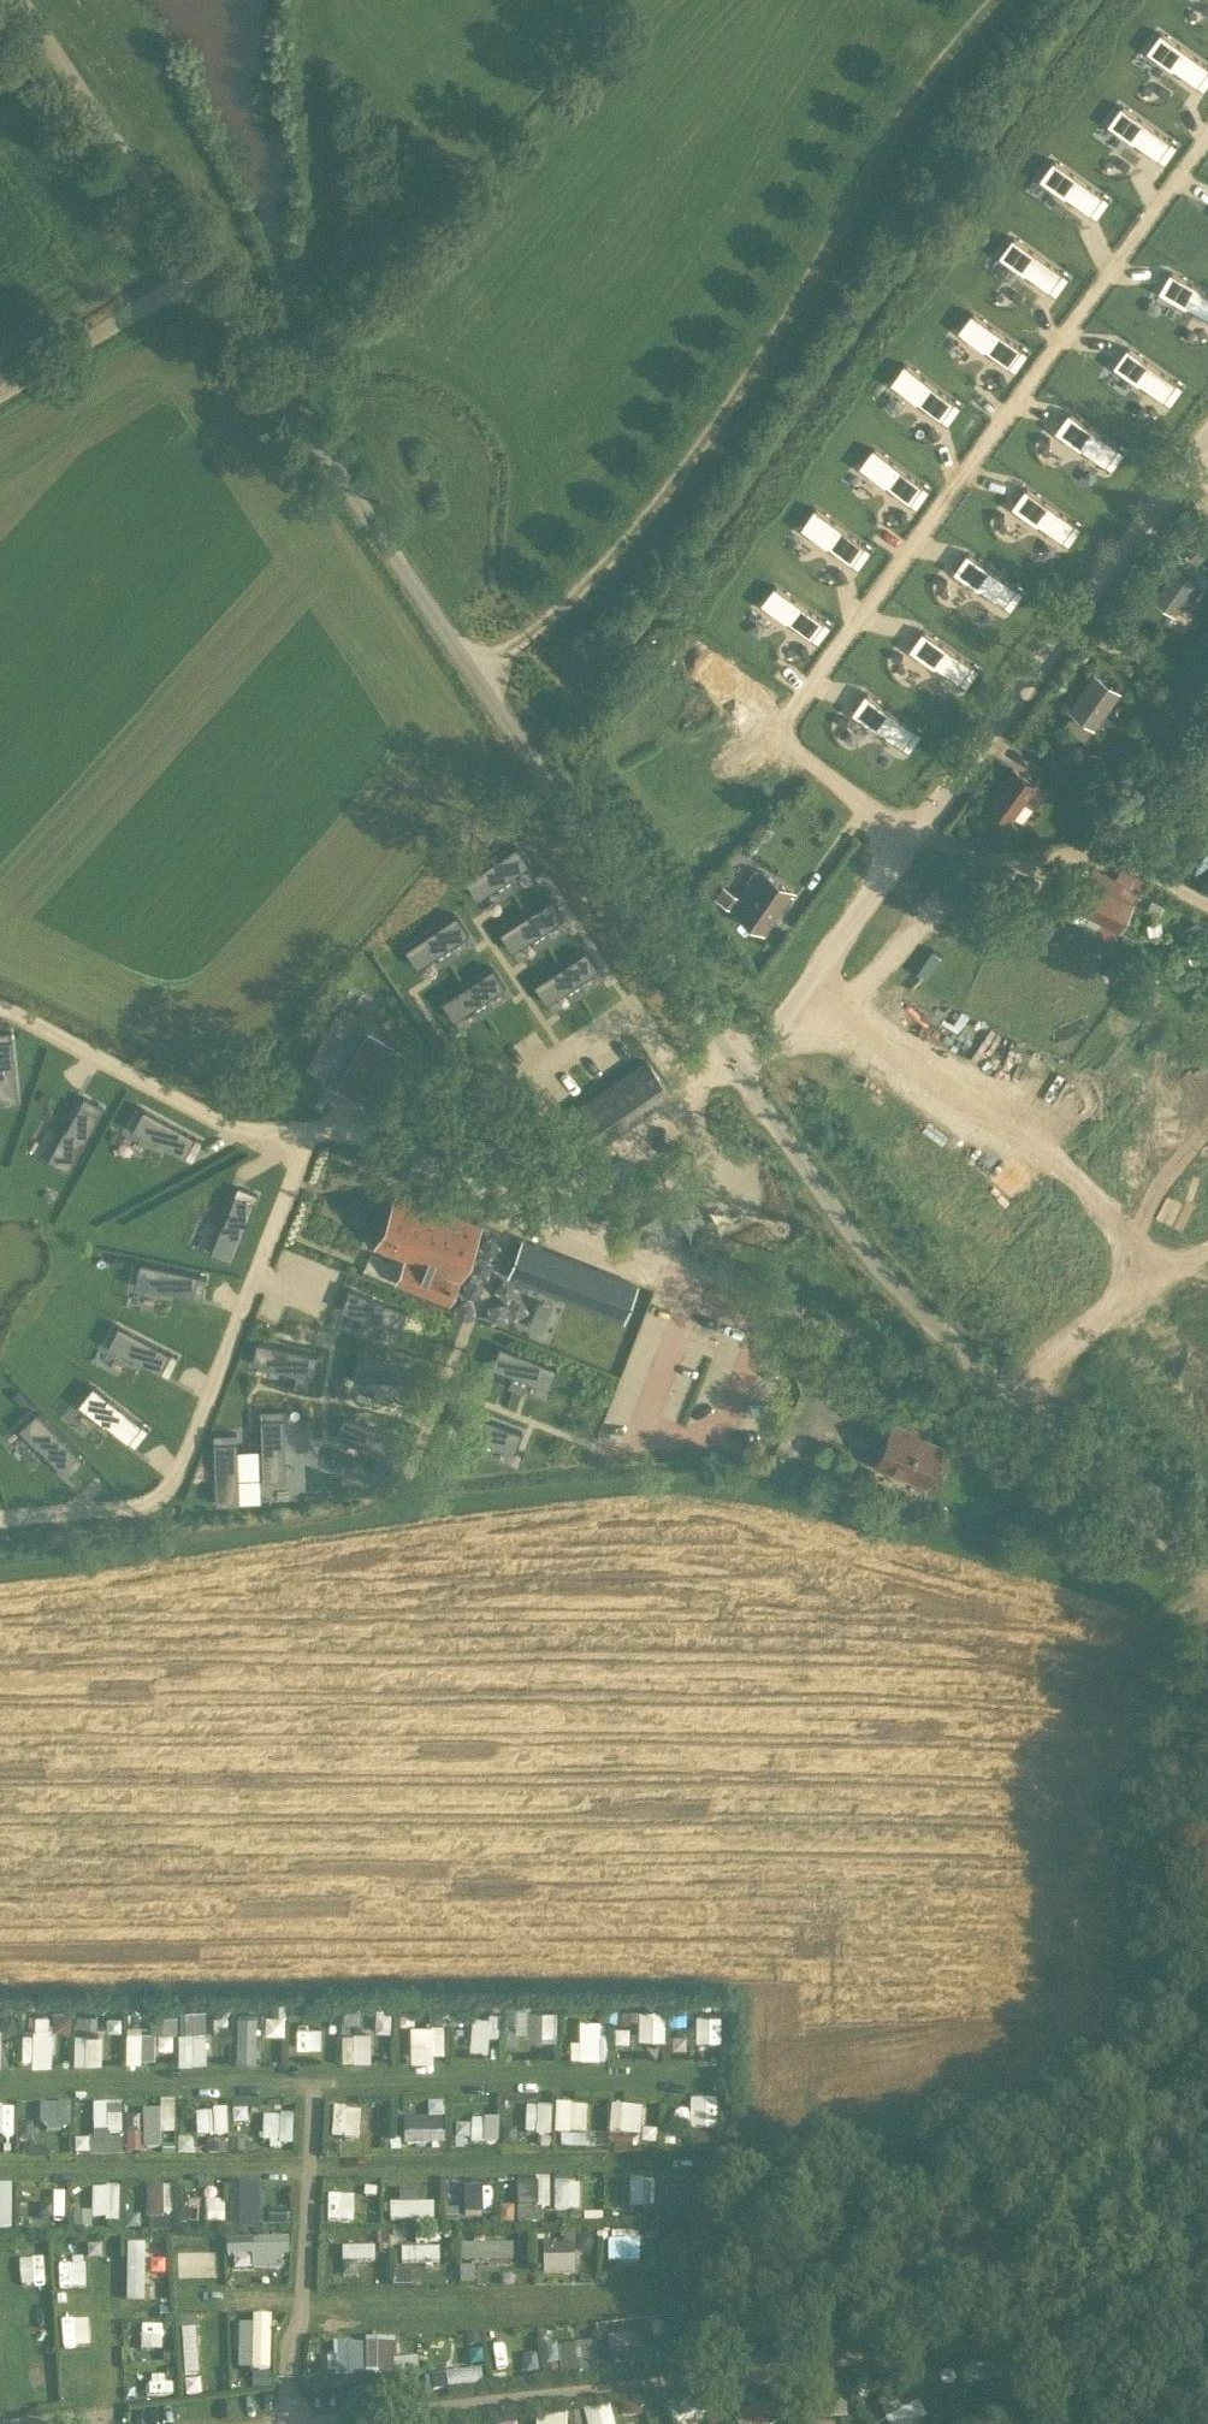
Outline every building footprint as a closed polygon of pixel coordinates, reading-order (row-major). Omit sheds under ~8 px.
[(1141,45),(1167,64),(1168,62),(1199,84),(1207,71),(1207,64),(1154,26),(1141,45)] [(1114,102),(1101,122),(1127,140),(1128,139),(1159,160),(1171,142),(1114,102)] [(1072,176),(1058,195),(1084,213),(1085,212),(1116,234),(1128,216),(1072,176)] [(1010,234),(996,253),(1022,272),(1023,270),(1054,292),(1066,275),(1010,234)] [(1162,289),(1189,305),(1190,304),(1207,314),(1207,289),(1174,269),(1162,289)] [(957,301),(944,320),(970,338),(971,337),(1001,359),(1014,341),(957,301)] [(1131,350),(1117,369),(1143,388),(1144,386),(1175,408),(1187,391),(1131,350)] [(919,378),(906,397),(932,416),(933,414),(963,436),(976,418),(919,378)] [(1073,414),(1060,433),(1085,452),(1086,451),(1117,473),(1129,455),(1073,414)] [(861,439),(848,458),(874,477),(875,476),(905,497),(918,480),(861,439)] [(1030,491),(1016,510),(1042,529),(1043,527),(1074,549),(1086,531),(1030,491)] [(820,515),(807,534),(833,553),(834,551),(864,573),(877,556),(820,515)] [(1204,526),(1181,544),(1196,562),(1207,552),(1207,531),(1204,526)] [(958,547),(945,566),(971,585),(972,583),(1002,605),(1015,587),(958,547)] [(1200,588),(1174,568),(1164,583),(1168,586),(1156,602),(1172,614),(1180,603),(1185,607),(1200,588)] [(759,573),(746,592),(772,611),(773,610),(803,631),(816,614),(759,573)] [(915,622),(901,641),(927,660),(928,659),(959,680),(971,663),(915,622)] [(1087,697),(1075,714),(1093,727),(1118,691),(1095,674),(1082,693),(1087,697)] [(870,698),(857,717),(883,736),(884,735),(914,756),(927,739),(870,698)] [(1013,768),(988,803),(1009,819),(1024,798),(1036,806),(1047,790),(1035,781),(1033,783),(1013,768)] [(1066,783),(1082,784),(1083,771),(1067,770),(1066,783)] [(512,841),(460,875),(473,894),(492,881),(499,892),(513,883),(506,872),(525,859),(512,841)] [(792,893),(793,892),(765,872),(737,912),(762,930),(789,891),(792,893)] [(1200,889),(1207,893),(1207,873),(1200,889)] [(1076,905),(1119,925),(1130,901),(1137,887),(1116,877),(1109,891),(1087,881),(1076,905)] [(714,897),(730,907),(738,894),(723,884),(714,897)] [(547,892),(496,928),(509,946),(528,934),(535,944),(548,935),(541,924),(560,912),(547,892)] [(453,911),(402,946),(415,965),(434,952),(441,963),(455,954),(447,943),(466,930),(453,911)] [(583,945),(531,980),(544,999),(563,986),(570,996),(584,987),(576,977),(595,964),(583,945)] [(489,964),(437,998),(450,1017),(469,1004),(477,1015),(490,1006),(483,995),(501,982),(489,964)] [(1015,987),(1017,996),(1039,992),(1037,983),(1015,987)] [(1049,1053),(1039,992),(1017,996),(1023,1031),(1026,1031),(1030,1055),(1046,1052),(1046,1053),(1049,1053)] [(341,1001),(307,1063),(326,1074),(360,1012),(341,1001)] [(1130,1020),(1150,1029),(1154,1021),(1134,1012),(1130,1020)] [(920,1041),(927,1047),(941,1029),(934,1023),(920,1041)] [(941,1029),(927,1047),(959,1071),(961,1069),(980,1084),(990,1071),(991,1072),(993,1070),(941,1029)] [(17,1100),(10,1031),(0,1032),(0,1101),(17,1100)] [(340,1082),(349,1087),(351,1082),(381,1098),(406,1054),(367,1033),(340,1082)] [(647,1060),(568,1115),(590,1147),(669,1092),(647,1060)] [(49,1157),(70,1168),(103,1108),(83,1097),(65,1130),(64,1129),(49,1157)] [(192,1159),(202,1139),(142,1107),(131,1128),(154,1140),(154,1139),(192,1159)] [(979,1120),(919,1129),(922,1151),(954,1146),(954,1143),(981,1139),(979,1123),(980,1123),(979,1120)] [(913,1153),(922,1151),(919,1129),(910,1130),(913,1153)] [(212,1248),(234,1256),(259,1192),(238,1184),(224,1219),(223,1219),(212,1248)] [(396,1189),(375,1243),(407,1255),(397,1281),(450,1302),(481,1222),(396,1189)] [(983,1222),(972,1202),(964,1206),(975,1226),(983,1222)] [(508,1273),(623,1318),(637,1282),(522,1237),(508,1273)] [(203,1297),(207,1275),(140,1261),(135,1284),(161,1290),(161,1288),(203,1297)] [(1051,1282),(1038,1264),(1031,1269),(1044,1287),(1051,1282)] [(397,1331),(406,1310),(380,1299),(380,1298),(376,1296),(376,1297),(349,1286),(340,1307),(361,1316),(356,1328),(371,1334),(376,1322),(397,1331)] [(166,1374),(177,1354),(116,1322),(105,1343),(128,1355),(129,1354),(166,1374)] [(309,1392),(317,1356),(256,1343),(251,1364),(285,1372),(285,1373),(296,1375),(293,1388),(309,1392)] [(555,1389),(563,1368),(505,1346),(497,1367),(518,1375),(513,1388),(529,1393),(533,1381),(555,1389)] [(391,1394),(409,1398),(413,1399),(418,1377),(390,1370),(390,1369),(386,1368),(385,1369),(357,1363),(352,1386),(375,1390),(372,1403),(388,1407),(391,1394)] [(147,1426),(93,1383),(78,1402),(103,1421),(104,1420),(133,1443),(147,1426)] [(517,1452),(525,1431),(467,1409),(458,1430),(480,1438),(475,1450),(491,1456),(495,1444),(517,1452)] [(66,1475),(82,1459),(35,1410),(17,1426),(35,1445),(37,1444),(66,1475)] [(285,1481),(282,1410),(259,1411),(262,1482),(285,1481)] [(392,1440),(341,1421),(333,1442),(365,1454),(365,1455),(375,1459),(371,1471),(378,1474),(383,1476),(386,1477),(387,1476),(399,1442),(397,1442),(392,1440)] [(899,1470),(926,1482),(941,1444),(910,1430),(911,1428),(893,1421),(875,1462),(898,1473),(899,1470)] [(239,1505),(236,1434),(213,1436),(217,1506),(239,1505)] [(666,2037),(667,2005),(640,2005),(639,2036),(666,2037)] [(179,2056),(207,2057),(207,2006),(180,2006),(179,2056)] [(557,2035),(557,2006),(529,2006),(529,2035),(557,2035)] [(33,2029),(23,2029),(23,2063),(53,2063),(53,2030),(73,2030),(73,2010),(33,2010),(33,2029)] [(470,2045),(487,2047),(491,2013),(473,2011),(470,2045)] [(77,2030),(100,2030),(100,2012),(78,2012),(77,2030)] [(126,2026),(126,2056),(155,2057),(156,2030),(178,2031),(178,2012),(152,2012),(152,2026),(126,2026)] [(697,2039),(721,2039),(721,2012),(697,2012),(697,2039)] [(572,2056),(612,2054),(609,2013),(580,2015),(581,2036),(571,2036),(572,2056)] [(323,2031),(323,2020),(293,2019),(293,2027),(307,2027),(307,2030),(323,2031)] [(445,2019),(409,2019),(409,2055),(445,2055),(445,2019)] [(267,2059),(267,2027),(237,2027),(237,2058),(267,2059)] [(341,2058),(371,2058),(371,2028),(341,2028),(341,2058)] [(74,2060),(102,2061),(103,2032),(74,2032),(74,2060)] [(162,2133),(176,2133),(176,2099),(159,2099),(159,2108),(142,2108),(142,2135),(127,2135),(127,2149),(162,2149),(162,2133)] [(714,2128),(716,2101),(698,2100),(696,2127),(714,2128)] [(38,2129),(70,2129),(70,2101),(38,2101),(38,2129)] [(74,2137),(75,2155),(124,2153),(121,2101),(92,2102),(94,2136),(74,2137)] [(556,2103),(556,2147),(586,2148),(587,2104),(556,2103)] [(526,2104),(525,2134),(551,2135),(552,2104),(526,2104)] [(609,2136),(641,2136),(642,2105),(609,2105),(609,2136)] [(14,2136),(14,2108),(0,2107),(0,2136),(14,2136)] [(227,2135),(226,2108),(196,2110),(197,2136),(227,2135)] [(265,2148),(294,2146),(292,2112),(264,2113),(265,2148)] [(403,2117),(404,2145),(443,2143),(442,2116),(403,2117)] [(347,2119),(348,2147),(377,2146),(377,2118),(347,2119)] [(498,2119),(456,2119),(456,2142),(498,2142),(498,2119)] [(550,2175),(516,2177),(517,2207),(551,2205),(550,2175)] [(655,2208),(655,2177),(629,2177),(629,2208),(655,2208)] [(552,2209),(579,2210),(580,2180),(552,2180),(552,2209)] [(173,2184),(145,2185),(146,2215),(175,2214),(173,2184)] [(120,2221),(120,2185),(92,2186),(92,2221),(120,2221)] [(494,2212),(494,2186),(466,2186),(466,2212),(494,2212)] [(665,2189),(665,2216),(690,2216),(690,2189),(665,2189)] [(231,2221),(257,2221),(257,2190),(231,2190),(231,2221)] [(355,2221),(355,2193),(327,2193),(327,2221),(355,2221)] [(204,2217),(226,2217),(226,2204),(204,2204),(204,2217)] [(577,2273),(576,2231),(564,2231),(565,2242),(542,2243),(544,2274),(577,2273)] [(610,2262),(640,2260),(638,2231),(608,2233),(610,2262)] [(209,2239),(172,2240),(172,2263),(209,2262),(209,2239)] [(462,2242),(462,2261),(513,2261),(513,2242),(462,2242)] [(256,2262),(256,2246),(213,2245),(213,2261),(256,2262)] [(342,2260),(376,2258),(375,2245),(341,2247),(342,2260)] [(439,2261),(439,2246),(400,2246),(400,2261),(439,2261)] [(154,2292),(129,2294),(130,2318),(156,2317),(154,2292)] [(264,2351),(263,2309),(247,2310),(249,2352),(264,2351)] [(162,2350),(163,2325),(141,2324),(141,2349),(162,2350)] [(183,2374),(199,2374),(197,2328),(181,2328),(183,2374)] [(609,2365),(651,2363),(650,2346),(630,2347),(629,2334),(607,2335),(609,2365)] [(334,2340),(334,2374),(417,2373),(417,2357),(395,2357),(395,2340),(334,2340)] [(560,2373),(597,2371),(596,2341),(559,2343),(560,2373)] [(446,2387),(482,2381),(479,2368),(443,2374),(446,2387)] [(672,2419),(707,2408),(702,2393),(667,2404),(672,2419)] [(783,2416),(769,2395),(735,2416),(739,2423),(771,2423),(783,2416)] [(885,2416),(889,2423),(921,2423),(927,2421),(917,2400),(885,2416)] [(610,2402),(583,2409),(587,2423),(616,2423),(610,2402)] [(623,2402),(623,2416),(641,2416),(641,2402),(623,2402)] [(815,2403),(816,2418),(847,2417),(846,2402),(815,2403)] [(567,2413),(535,2414),(535,2423),(568,2423),(567,2413)]
